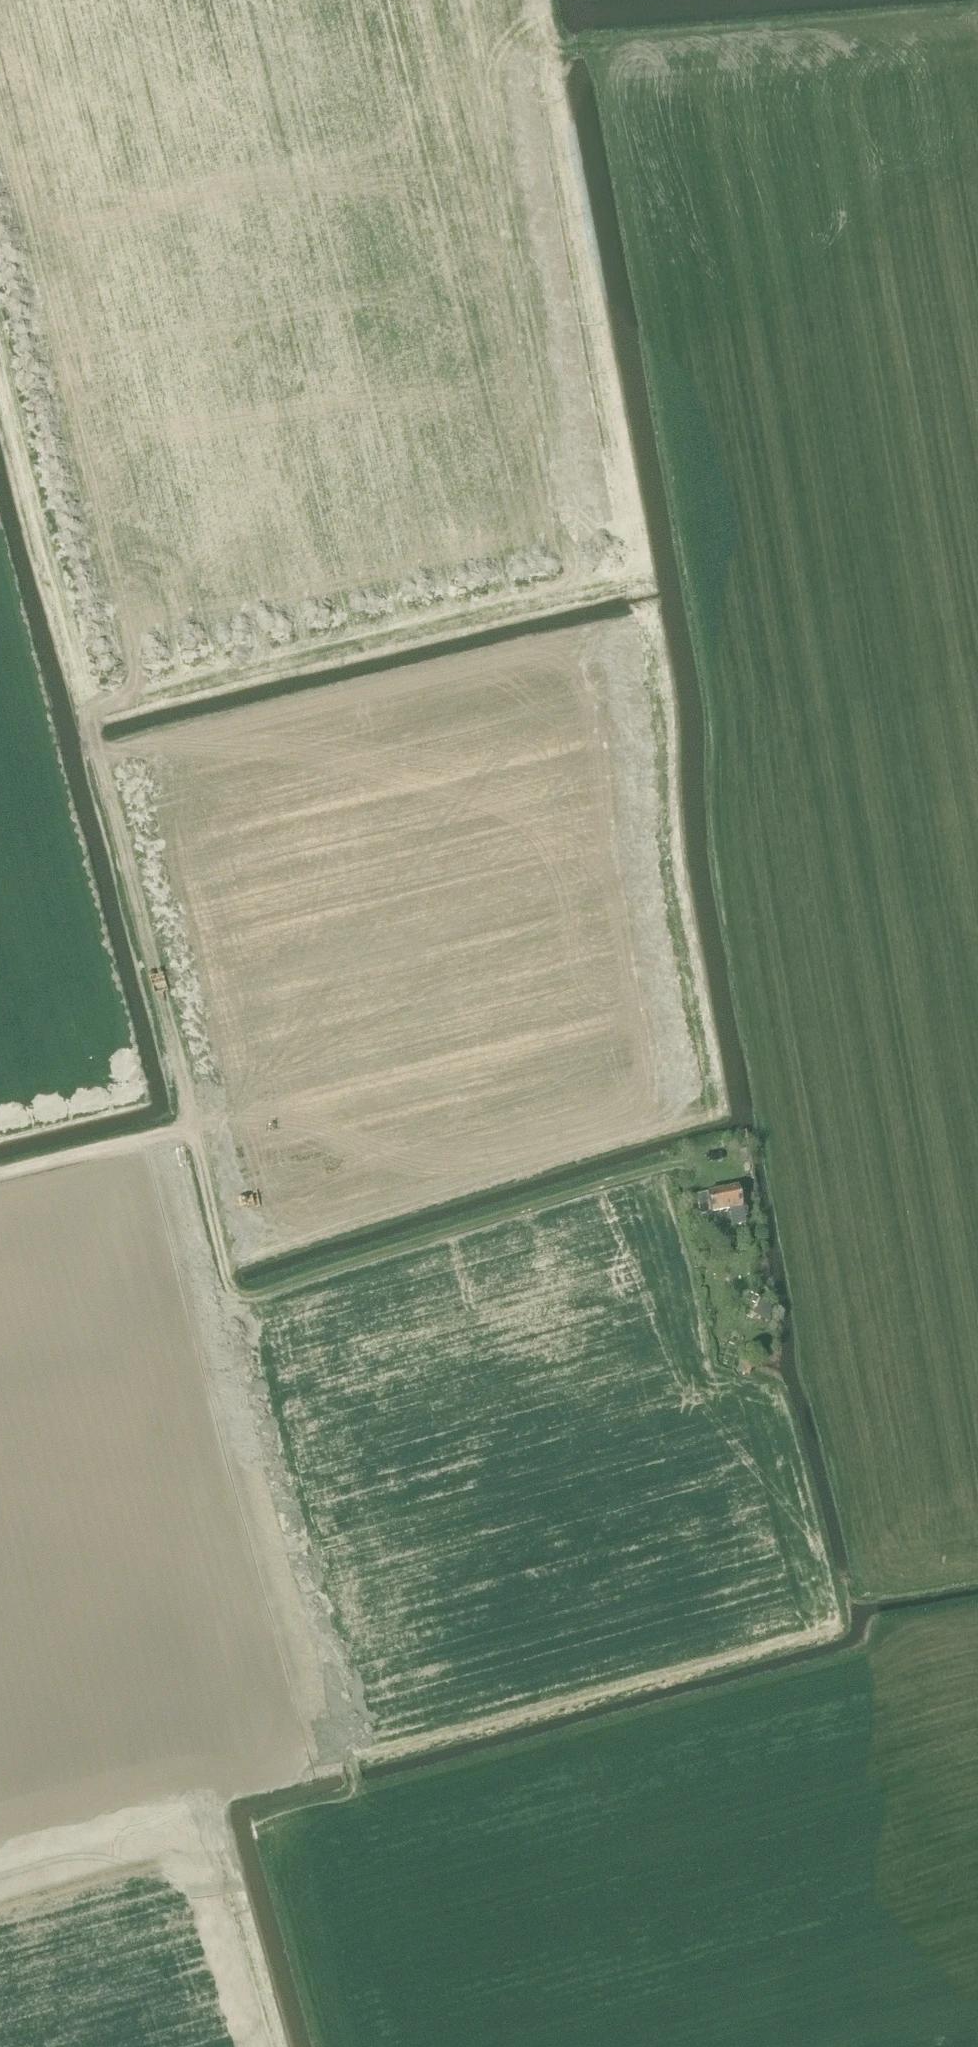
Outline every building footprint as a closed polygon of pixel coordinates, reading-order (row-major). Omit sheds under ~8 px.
[(746,1226),(739,1189),(709,1195),(709,1196),(696,1198),(700,1218),(711,1216),(711,1218),(730,1215),(733,1228),(746,1226)] [(758,1301),(747,1296),(746,1296),(739,1312),(764,1323),(771,1307),(758,1301)] [(742,1360),(738,1374),(749,1377),(753,1363),(742,1360)]
